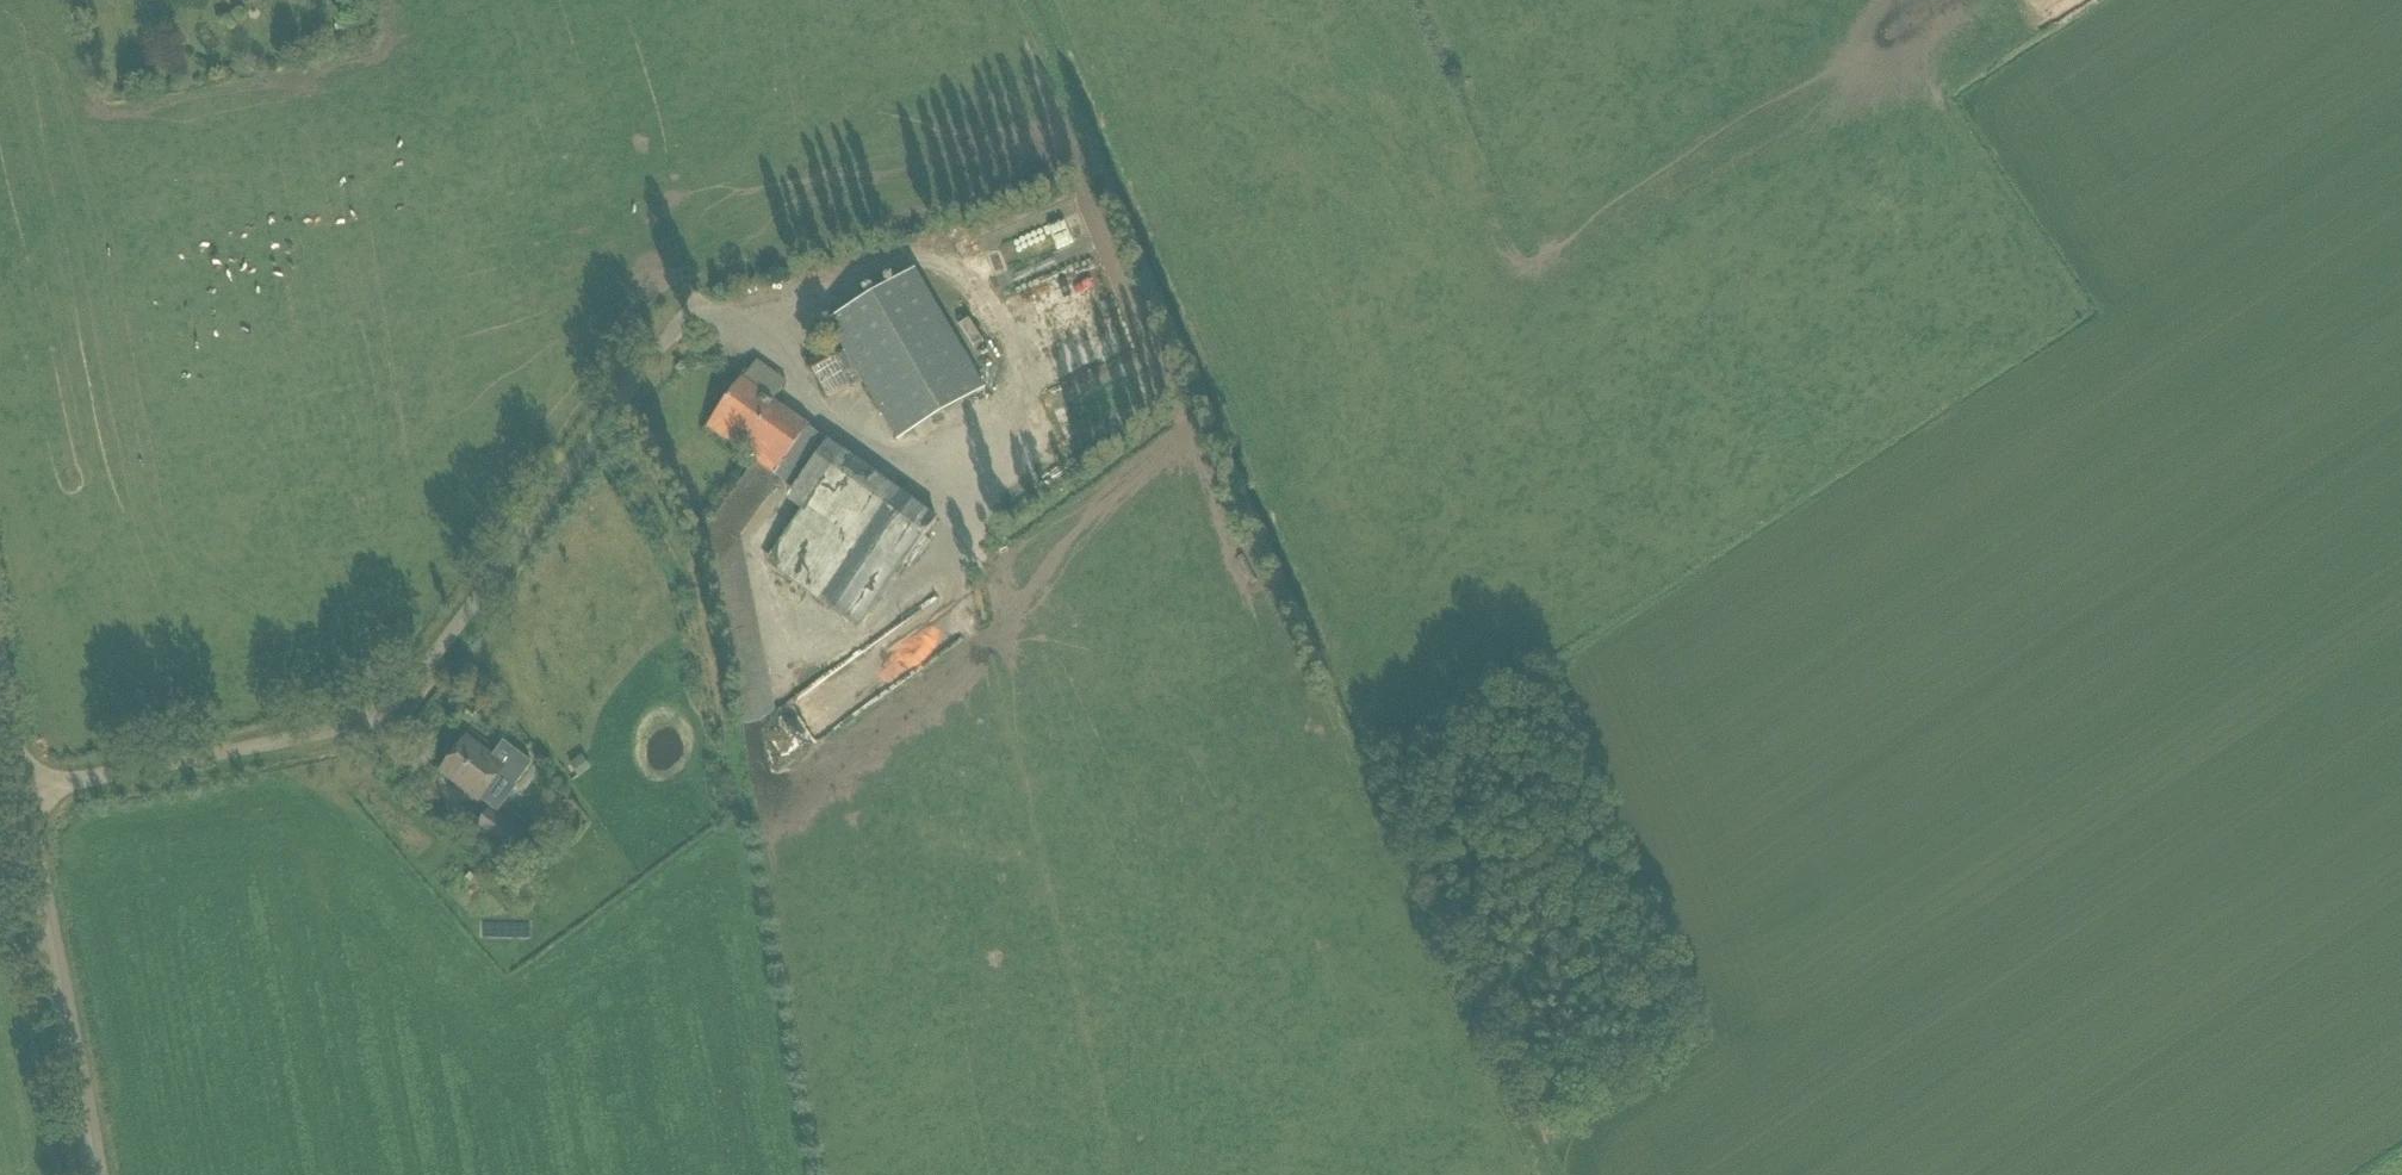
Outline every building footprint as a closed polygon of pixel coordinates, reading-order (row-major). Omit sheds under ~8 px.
[(808,363),(820,384),(828,398),(861,379),(898,442),(987,389),(917,270),(884,289),(829,321),(842,343),(808,363)] [(709,428),(793,488),(826,440),(773,402),(787,383),(757,360),(743,381),(709,428)] [(801,511),(765,563),(859,630),(939,519),(844,451),(843,452),(828,441),(786,501),(801,511)] [(466,739),(441,772),(477,799),(496,774),(514,787),(530,765),(502,744),(492,758),(466,739)] [(582,757),(571,765),(580,778),(591,770),(582,757)] [(529,839),(491,810),(477,827),(515,857),(529,839)]
